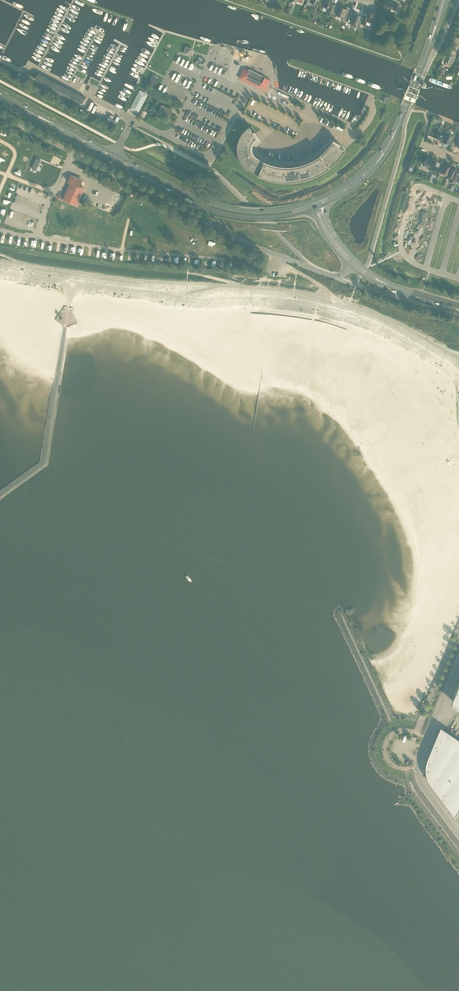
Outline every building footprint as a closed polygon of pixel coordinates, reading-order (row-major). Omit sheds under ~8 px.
[(335,8),(331,7),(334,0),(326,0),(323,7),(328,8),(327,12),(333,14),(335,8)] [(397,0),(391,0),(390,1),(388,0),(384,0),(382,5),(385,6),(384,8),(391,10),(391,9),(396,11),(398,3),(399,1),(397,0)] [(346,21),(350,7),(347,6),(346,9),(339,7),(338,9),(336,8),(334,12),(337,13),(336,15),(343,17),(342,20),(346,21)] [(355,11),(351,9),(348,18),(352,19),(350,23),(357,26),(361,16),(354,14),(355,11)] [(370,26),(371,22),(372,22),(375,14),(368,12),(366,18),(363,17),(361,23),(366,25),(366,24),(370,26)] [(249,71),(243,68),(244,69),(240,77),(241,79),(256,86),(255,87),(256,86),(265,91),(270,80),(267,78),(249,69),(249,71)] [(451,85),(433,77),(430,86),(448,93),(451,85)] [(147,94),(140,91),(131,109),(137,112),(147,94)] [(170,115),(172,111),(162,105),(159,112),(166,116),(168,114),(170,115)] [(120,118),(117,116),(115,121),(113,119),(110,124),(115,126),(120,118)] [(296,167),(293,167),(292,167),(290,168),(289,168),(287,168),(284,168),(282,167),(280,167),(278,167),(276,167),(274,166),(272,166),(270,165),(269,165),(267,164),(265,163),(264,163),(262,162),(261,161),(259,160),(257,159),(256,158),(255,157),(254,157),(253,156),(253,155),(252,154),(252,153),(251,153),(251,151),(251,150),(251,149),(251,148),(251,147),(251,146),(251,145),(251,144),(252,144),(252,143),(252,142),(253,141),(254,140),(255,139),(256,138),(249,127),(248,128),(247,128),(246,129),(245,130),(244,131),(243,132),(242,133),(242,134),(241,135),(240,137),(240,138),(239,139),(238,141),(238,142),(238,143),(238,144),(237,145),(237,146),(237,147),(237,149),(237,150),(237,151),(237,152),(238,153),(238,154),(238,155),(238,156),(239,156),(239,157),(240,159),(240,160),(241,162),(242,163),(243,164),(244,165),(245,167),(246,168),(248,169),(250,170),(252,172),(254,173),(256,174),(259,175),(261,176),(263,177),(265,177),(267,178),(270,179),(272,179),(274,180),(277,180),(279,181),(281,181),(284,181),(286,181),(288,181),(291,181),(293,181),(296,180),(298,180),(300,180),(303,179),(305,179),(308,178),(310,177),(312,176),(314,175),(317,174),(319,173),(321,172),(323,171),(325,170),(327,169),(329,167),(330,166),(332,164),(334,163),(335,161),(337,160),(339,158),(340,156),(342,154),(343,152),(345,150),(334,143),(333,144),(331,146),(330,147),(329,149),(328,150),(326,151),(325,153),(324,154),(322,155),(321,156),(319,158),(318,159),(316,160),(314,161),(313,161),(309,163),(304,164),(300,166),(296,167)] [(449,144),(453,135),(446,132),(445,136),(440,134),(437,139),(442,141),(449,144)] [(433,160),(426,157),(424,163),(422,162),(420,167),(424,169),(426,168),(427,166),(431,168),(430,171),(436,174),(439,167),(435,166),(437,161),(433,159),(433,160)] [(442,173),(448,176),(450,172),(449,172),(451,168),(451,167),(446,164),(444,167),(442,166),(439,173),(442,174),(442,173)] [(448,176),(448,177),(451,178),(450,181),(455,183),(458,173),(458,172),(456,171),(457,170),(451,168),(449,172),(450,172),(448,176)] [(82,181),(71,176),(68,182),(70,183),(67,192),(68,192),(67,194),(66,193),(63,199),(77,205),(84,188),(80,186),(82,181)] [(118,234),(122,226),(117,224),(113,232),(118,234)] [(438,734),(426,766),(426,770),(426,774),(427,778),(429,781),(453,813),(457,812),(458,810),(458,740),(446,731),(438,734)]
